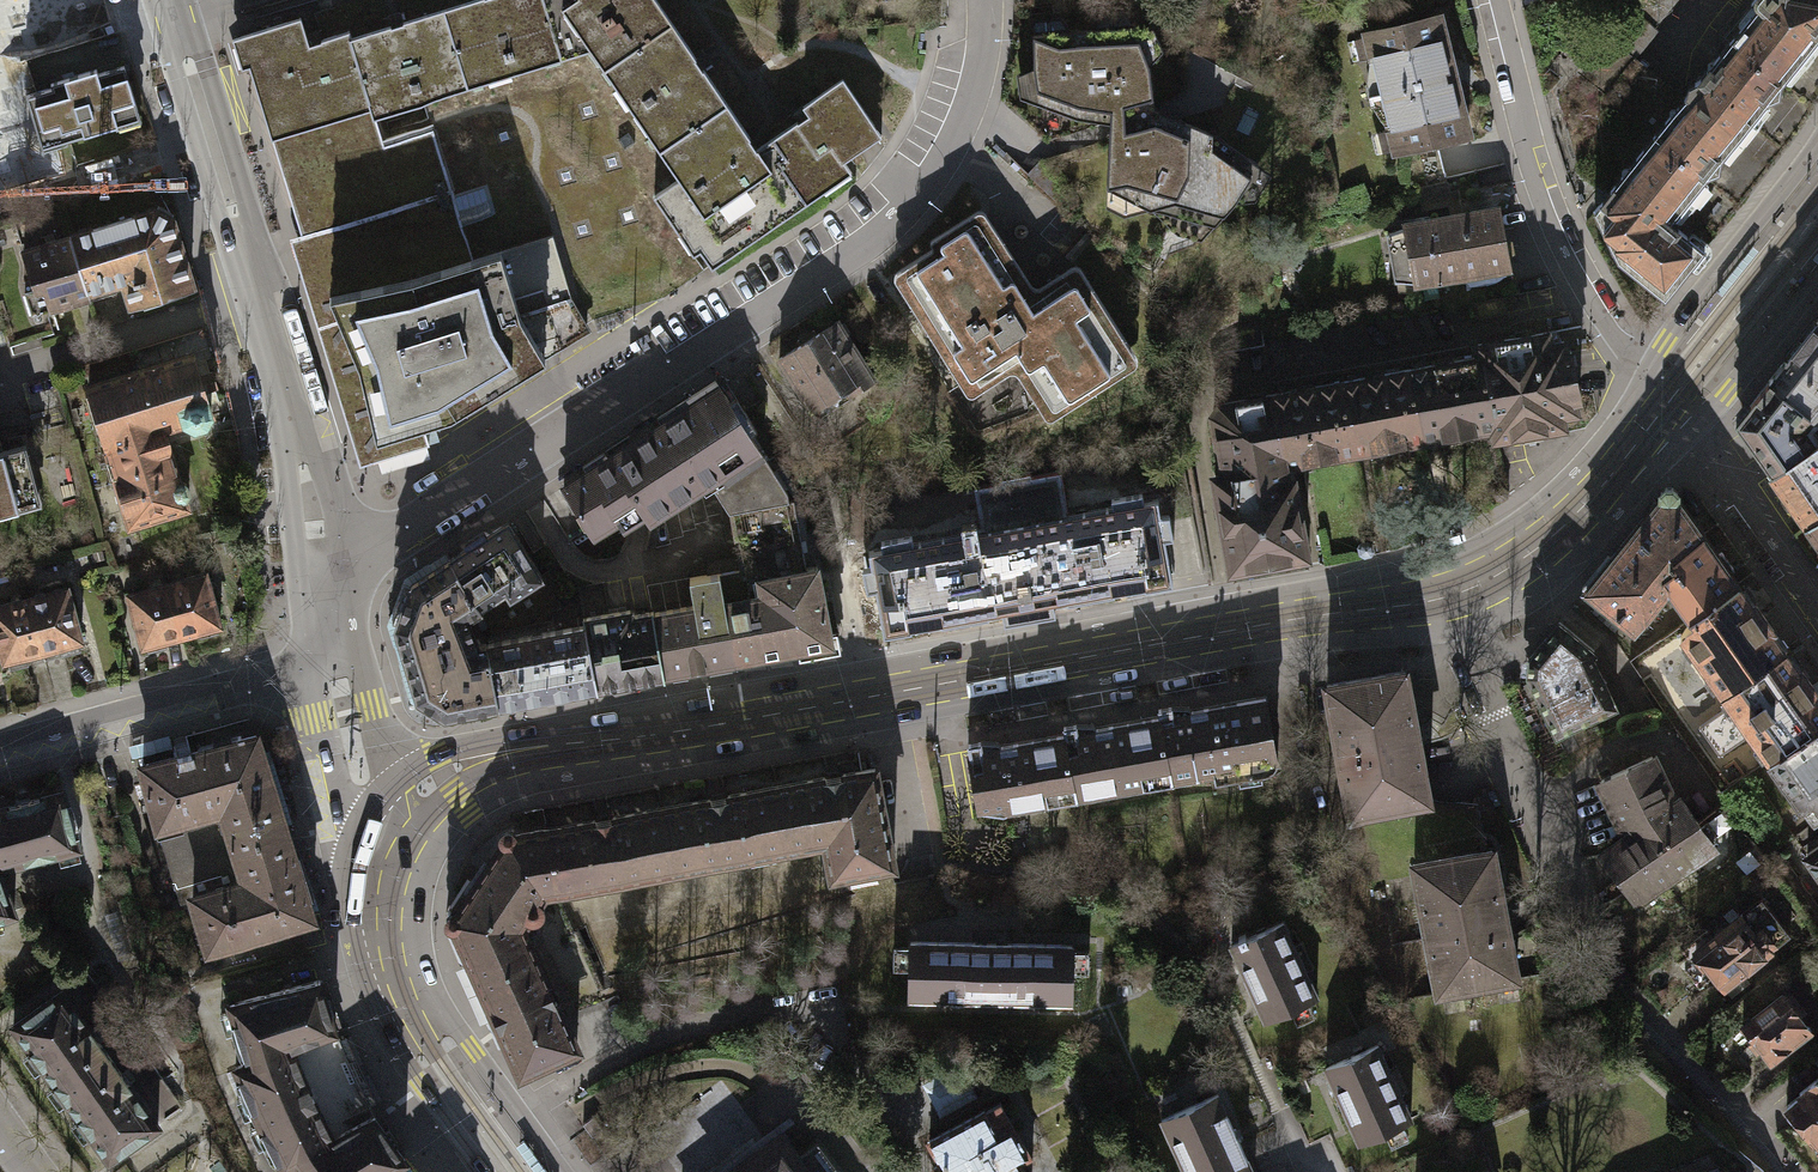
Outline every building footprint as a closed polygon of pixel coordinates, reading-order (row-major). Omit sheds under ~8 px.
[(442,9),(465,87),(558,60),(540,0),(471,0),(442,9)] [(558,60),(590,49),(602,68),(669,21),(655,0),(540,0),(558,60)] [(1606,36),(1633,57),(1676,0),(1636,0),(1606,36)] [(1730,40),(1803,96),(1809,91),(1817,96),(1817,92),(1817,0),(1753,0),(1724,35),(1730,40)] [(423,100),(465,87),(442,9),(396,22),(349,36),(368,97),(373,115),(423,100)] [(1440,14),(1361,32),(1367,57),(1373,55),(1379,80),(1372,82),(1377,104),(1385,102),(1391,128),(1383,129),(1388,152),(1467,134),(1440,14)] [(239,35),(268,128),(368,97),(349,36),(347,30),(310,42),(302,16),(239,35)] [(726,102),(669,21),(602,68),(659,149),(726,102)] [(1075,115),(1109,121),(1155,108),(1149,62),(1133,27),(1080,30),(1033,35),(1032,68),(1036,101),(1075,115)] [(1675,281),(1738,202),(1653,135),(1602,94),(1633,57),(1606,36),(1603,34),(1554,93),(1578,172),(1607,192),(1592,211),(1615,259),(1663,295),(1669,288),(1675,281)] [(1738,202),(1789,138),(1757,112),(1765,103),(1786,118),(1803,96),(1730,40),(1683,97),(1653,135),(1738,202)] [(1683,97),(1633,57),(1602,94),(1653,135),(1683,97)] [(52,87),(26,95),(42,148),(116,125),(114,116),(137,109),(124,65),(98,73),(96,68),(51,82),(52,87)] [(786,128),(772,138),(785,157),(777,162),(805,204),(853,172),(845,160),(870,143),(883,134),(844,77),(803,105),(808,113),(786,128)] [(1809,91),(1803,96),(1786,118),(1765,103),(1757,112),(1789,138),(1804,118),(1817,96),(1809,91)] [(268,128),(301,234),(371,460),(429,444),(423,422),(454,413),(591,328),(571,295),(553,232),(473,258),(459,222),(493,209),(486,183),(451,195),(430,122),(423,100),(373,115),(368,97),(268,128)] [(758,146),(726,102),(659,149),(678,178),(654,194),(668,217),(677,212),(712,267),(805,204),(777,162),(785,157),(772,138),(758,146)] [(1209,132),(1155,108),(1109,121),(1109,186),(1147,208),(1214,221),(1237,193),(1256,163),(1209,132)] [(191,284),(171,218),(155,209),(70,236),(87,291),(88,290),(127,278),(128,281),(126,285),(131,302),(191,284)] [(1405,224),(1386,232),(1395,282),(1416,282),(1508,266),(1497,209),(1405,224)] [(980,218),(939,244),(943,251),(906,275),(916,300),(920,298),(929,320),(932,318),(942,340),(946,338),(954,360),(958,358),(967,381),(1016,349),(1025,371),(1029,368),(1038,391),(1041,389),(1050,411),(1126,362),(1116,337),(1112,339),(1104,318),(1100,319),(1091,298),(1088,301),(1080,280),(1075,283),(1070,276),(1029,302),(1026,298),(1017,274),(1013,277),(1005,256),(1001,258),(992,237),(989,239),(980,218)] [(359,464),(371,460),(301,234),(289,237),(359,464)] [(88,290),(87,291),(70,236),(23,250),(36,290),(24,293),(31,316),(51,310),(51,308),(90,296),(88,290)] [(1769,381),(1813,415),(1817,415),(1817,319),(1769,381)] [(836,320),(778,357),(812,408),(846,386),(850,391),(873,377),(836,320)] [(1480,354),(1493,424),(1496,436),(1561,424),(1559,412),(1575,408),(1574,399),(1580,398),(1570,349),(1564,350),(1562,340),(1557,341),(1555,329),(1535,333),(1534,327),(1512,332),(1513,338),(1479,344),(1480,354)] [(192,353),(88,385),(131,523),(186,507),(184,499),(186,498),(189,492),(187,484),(180,481),(178,482),(168,450),(170,447),(169,444),(166,432),(163,429),(185,423),(195,428),(206,425),(211,414),(204,391),(218,388),(213,372),(200,376),(192,353)] [(1409,367),(1422,437),(1493,424),(1480,354),(1409,367)] [(1422,437),(1409,367),(1342,380),(1354,449),(1422,437)] [(591,529),(615,514),(621,526),(644,513),(647,518),(711,480),(727,506),(729,510),(792,498),(785,483),(763,449),(715,379),(677,402),(678,409),(562,486),(591,529)] [(1354,449),(1342,380),(1272,393),(1284,462),(1288,462),(1354,449)] [(1766,466),(1771,474),(1815,444),(1812,440),(1803,426),(1813,415),(1769,381),(1736,421),(1766,466)] [(1284,462),(1272,393),(1219,403),(1215,407),(1212,414),(1223,473),(1213,475),(1230,567),(1305,553),(1288,462),(1284,462)] [(1817,516),(1817,441),(1815,444),(1771,474),(1806,524),(1817,516)] [(17,509),(13,494),(38,488),(26,445),(0,452),(0,514),(17,509)] [(1017,486),(1053,479),(1050,466),(1015,473),(1016,480),(1017,486)] [(862,567),(865,585),(873,584),(882,631),(1003,609),(1005,618),(1031,614),(1052,610),(1051,600),(1171,578),(1156,497),(1139,500),(1138,492),(1108,497),(1110,507),(1059,516),(1053,479),(1017,486),(1024,522),(986,529),(910,542),(908,533),(882,538),(884,549),(867,552),(870,566),(862,567)] [(1006,482),(1005,482),(1006,486),(979,492),(986,529),(1024,522),(1017,486),(1016,480),(1006,482)] [(1633,628),(1669,584),(1661,573),(1675,563),(1670,555),(1703,533),(1675,496),(1675,488),(1671,483),(1666,483),(1660,488),(1659,495),(1583,588),(1633,628)] [(1505,494),(1502,485),(1495,486),(1492,491),(1494,497),(1498,499),(1505,494)] [(694,604),(650,612),(661,671),(710,663),(711,668),(728,665),(727,660),(830,640),(815,564),(804,566),(792,498),(729,510),(739,567),(688,577),(694,604)] [(1817,541),(1817,516),(1806,524),(1817,541)] [(1436,530),(1433,519),(1428,520),(1423,525),(1424,530),(1426,534),(1436,530)] [(505,523),(449,558),(478,603),(505,586),(510,594),(539,575),(505,523)] [(1715,551),(1703,533),(1670,555),(1675,563),(1661,573),(1669,584),(1690,615),(1736,582),(1727,568),(1731,565),(1720,548),(1715,551)] [(1370,552),(1368,540),(1362,541),(1358,545),(1357,551),(1358,555),(1370,552)] [(464,613),(478,603),(449,558),(409,583),(393,625),(415,694),(443,710),(496,700),(486,641),(476,643),(464,613)] [(167,583),(181,636),(198,631),(200,637),(218,632),(216,627),(220,625),(206,572),(167,583)] [(1722,692),(1783,649),(1769,628),(1773,626),(1754,600),(1751,603),(1736,582),(1690,615),(1694,620),(1685,626),(1681,634),(1722,692)] [(181,636),(167,583),(128,593),(142,646),(146,645),(148,651),(166,647),(164,640),(181,636)] [(68,587),(28,598),(45,659),(80,650),(78,642),(82,640),(68,587)] [(45,659),(28,598),(0,605),(0,649),(3,661),(8,660),(10,669),(45,659)] [(583,616),(584,624),(595,683),(661,671),(650,612),(629,616),(628,609),(583,616)] [(1527,675),(1555,731),(1614,704),(1590,653),(1592,649),(1557,622),(1528,657),(1527,675)] [(584,624),(486,641),(496,700),(595,683),(584,624)] [(1722,692),(1730,703),(1698,726),(1717,753),(1749,731),(1768,759),(1817,723),(1817,697),(1817,696),(1817,693),(1817,692),(1800,666),(1797,668),(1783,649),(1722,692)] [(1404,670),(1325,684),(1348,813),(1427,799),(1404,670)] [(1262,769),(1274,758),(1263,696),(1160,715),(1171,777),(1211,769),(1215,776),(1262,769)] [(1076,793),(1171,777),(1160,715),(1065,731),(1076,793)] [(1768,759),(1800,804),(1811,797),(1817,807),(1817,723),(1768,759)] [(1012,808),(1076,793),(1065,731),(966,749),(977,803),(1012,808)] [(307,919),(250,734),(138,765),(153,823),(177,901),(188,897),(203,946),(282,922),(283,926),(307,919)] [(1678,797),(1673,801),(1667,791),(1650,755),(1600,779),(1624,825),(1630,822),(1634,828),(1602,852),(1637,899),(1713,844),(1678,797)] [(872,766),(775,784),(786,843),(825,836),(832,874),(891,863),(872,766)] [(669,866),(786,843),(775,784),(658,807),(669,866)] [(0,807),(0,857),(11,854),(14,863),(72,848),(57,792),(0,807)] [(658,807),(544,829),(556,888),(669,866),(658,807)] [(451,925),(468,962),(526,936),(520,924),(524,918),(531,921),(539,918),(540,917),(543,908),(541,901),(540,899),(537,898),(542,891),(556,888),(544,829),(512,833),(510,829),(508,826),(503,826),(499,828),(497,831),(496,835),(497,840),(500,842),(453,911),(448,909),(447,909),(442,912),(441,914),(440,919),(442,924),(448,927),(451,925)] [(1817,870),(1817,845),(1807,853),(1817,870)] [(1492,849),(1414,863),(1438,993),(1516,978),(1504,916),(1492,849)] [(9,914),(0,887),(0,917),(9,914)] [(1741,914),(1694,951),(1722,987),(1771,948),(1788,935),(1760,900),(1741,914)] [(1319,996),(1308,973),(1314,969),(1301,941),(1295,943),(1284,919),(1248,937),(1245,932),(1237,936),(1237,940),(1229,944),(1263,1021),(1319,996)] [(575,1047),(526,936),(468,962),(518,1073),(575,1047)] [(907,942),(906,996),(987,998),(988,943),(907,942)] [(988,943),(987,998),(1067,999),(1068,945),(992,943),(988,943)] [(249,1061),(333,1029),(317,978),(279,991),(276,981),(267,984),(268,993),(229,1004),(249,1061)] [(30,1051),(40,1064),(62,1048),(72,1060),(95,1043),(57,991),(7,1027),(26,1054),(30,1051)] [(1782,996),(1742,1027),(1770,1061),(1809,1029),(1782,996)] [(333,1029),(249,1061),(235,1065),(282,1168),(291,1162),(373,1110),(333,1029)] [(1413,1119),(1403,1096),(1409,1091),(1397,1064),(1389,1065),(1379,1042),(1323,1067),(1332,1086),(1357,1144),(1413,1119)] [(155,1125),(95,1043),(72,1060),(62,1048),(40,1064),(36,1067),(51,1087),(53,1085),(63,1097),(59,1100),(75,1121),(78,1119),(88,1131),(84,1134),(104,1161),(155,1125)] [(986,1057),(973,1064),(978,1074),(990,1068),(986,1057)] [(922,1081),(941,1116),(977,1096),(958,1062),(922,1081)] [(1787,1107),(1813,1141),(1816,1138),(1817,1141),(1817,1077),(1799,1092),(1802,1096),(1787,1107)] [(1159,1119),(1183,1171),(1254,1171),(1238,1134),(1219,1092),(1159,1119)] [(929,1139),(940,1159),(930,1164),(934,1171),(1023,1171),(1017,1160),(1028,1154),(1000,1101),(929,1139)] [(405,1156),(373,1110),(291,1162),(299,1171),(382,1171),(405,1156)] [(591,1115),(581,1122),(587,1131),(591,1136),(595,1133),(601,1128),(595,1120),(591,1115)] [(835,1169),(815,1141),(796,1155),(779,1132),(766,1141),(724,1171),(831,1171),(835,1169)]
